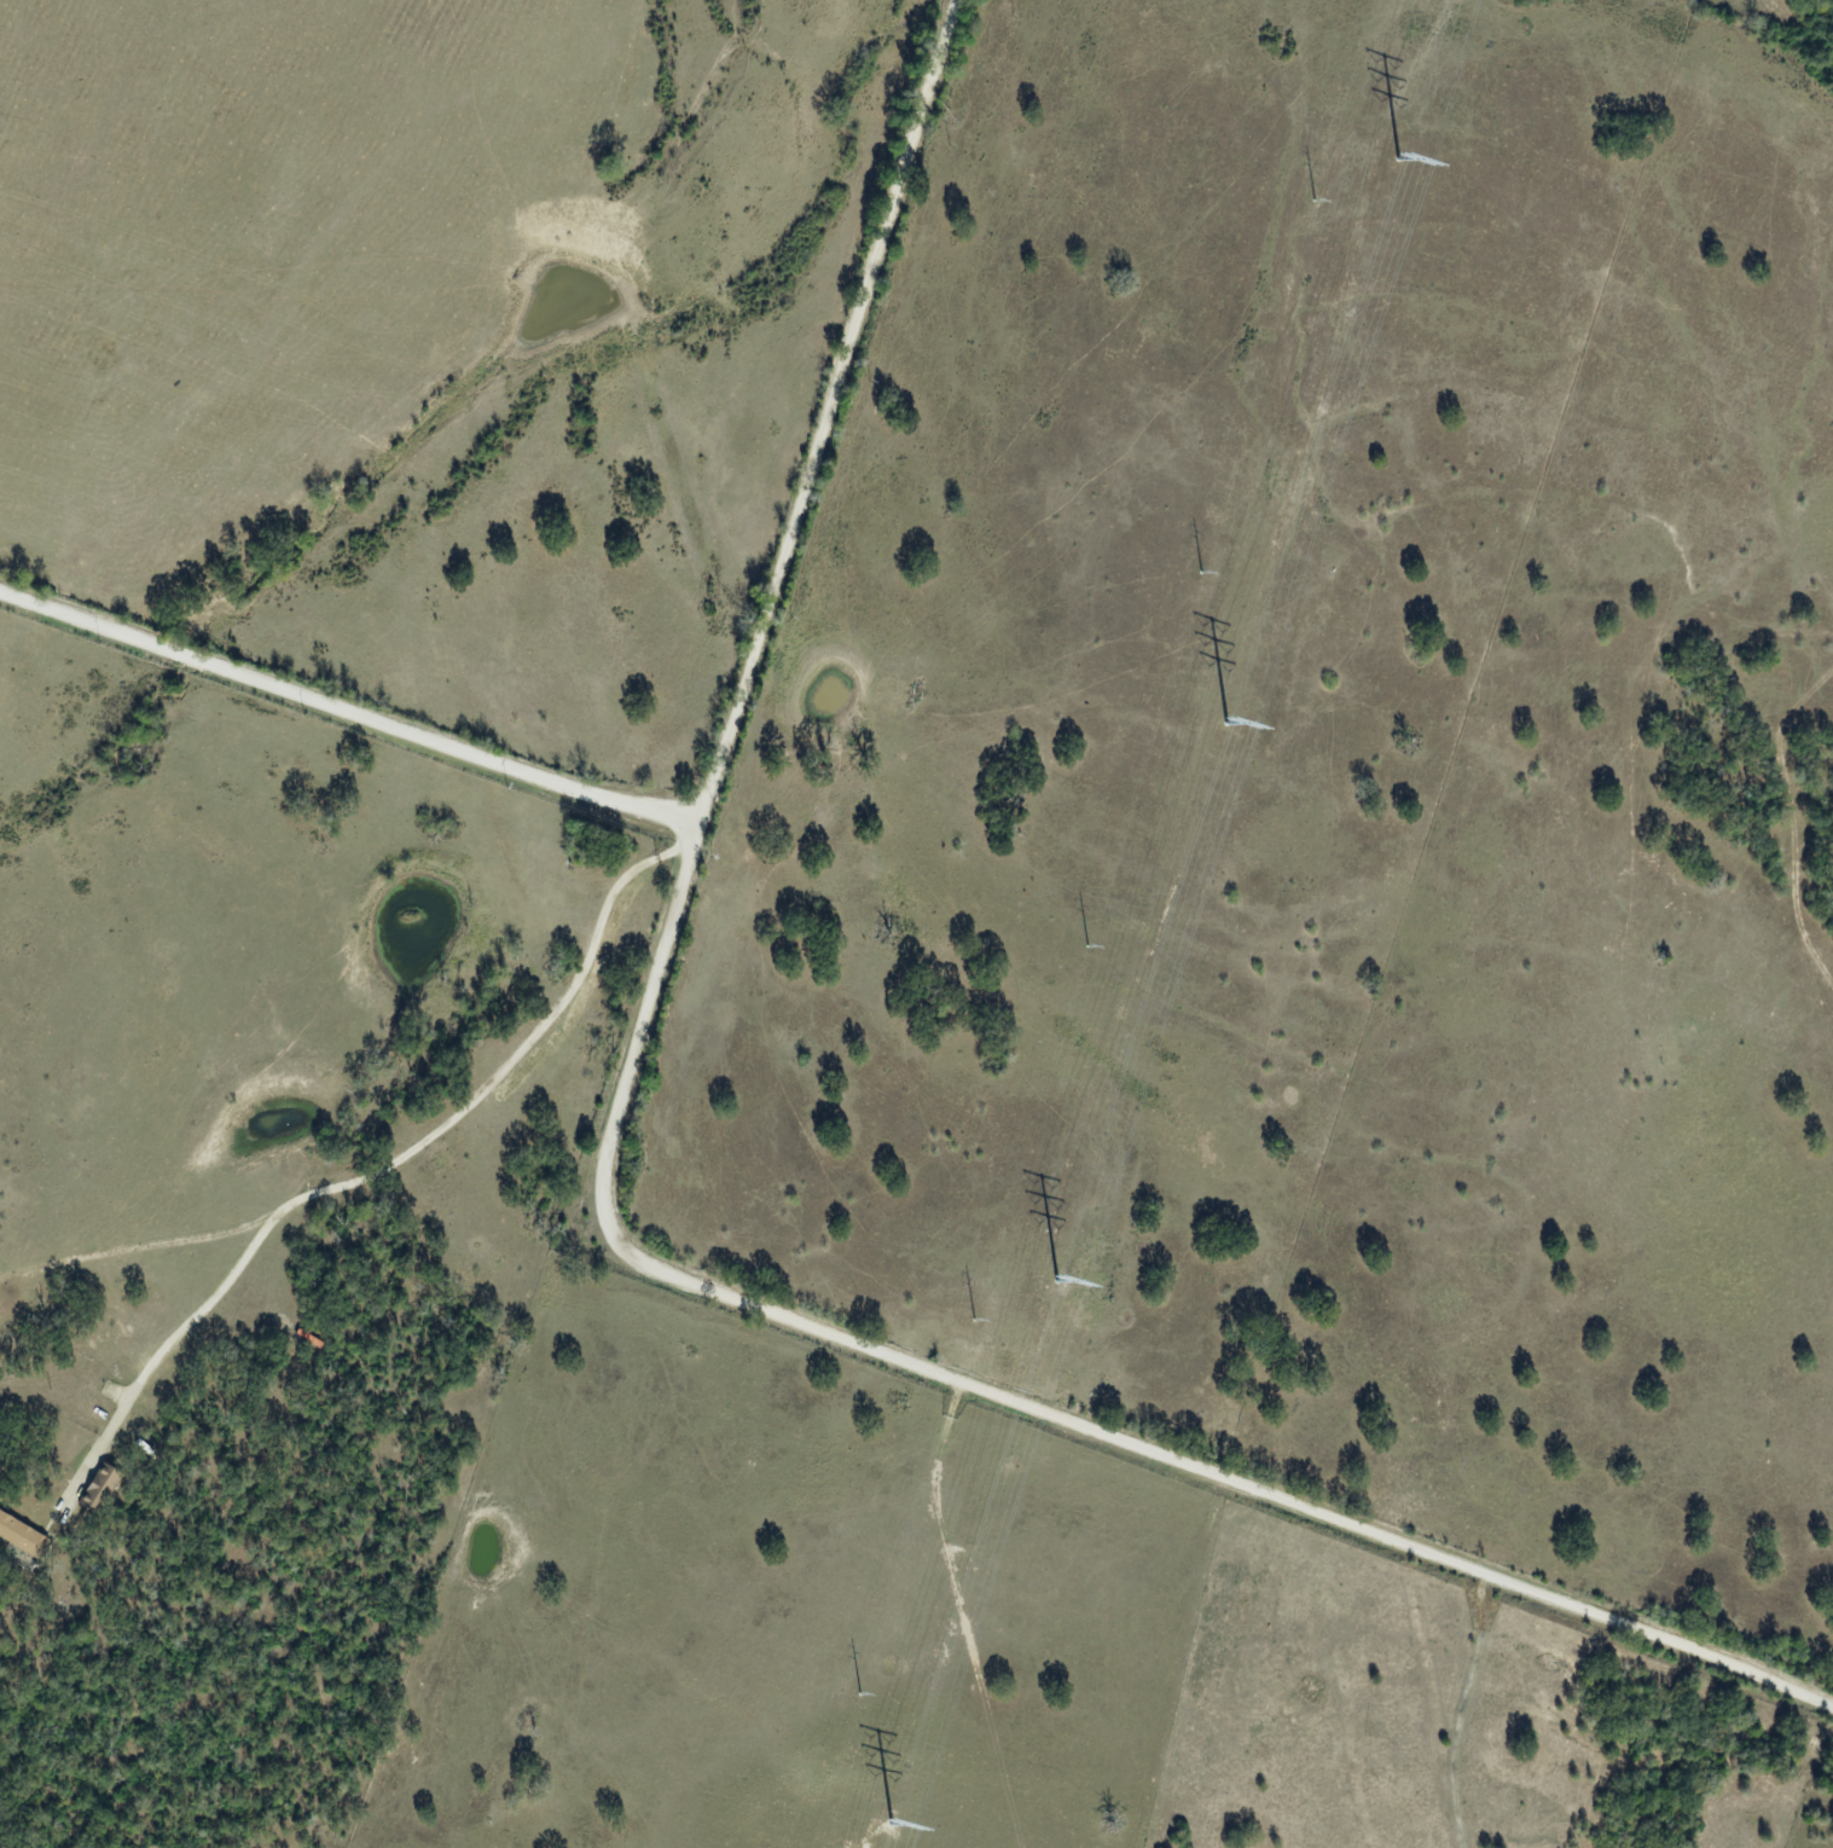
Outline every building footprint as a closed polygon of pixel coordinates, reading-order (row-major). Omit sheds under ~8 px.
[(125,1472),(103,1463),(84,1507),(107,1516),(125,1472)] [(41,1559),(52,1539),(0,1509),(0,1536),(41,1559)]
